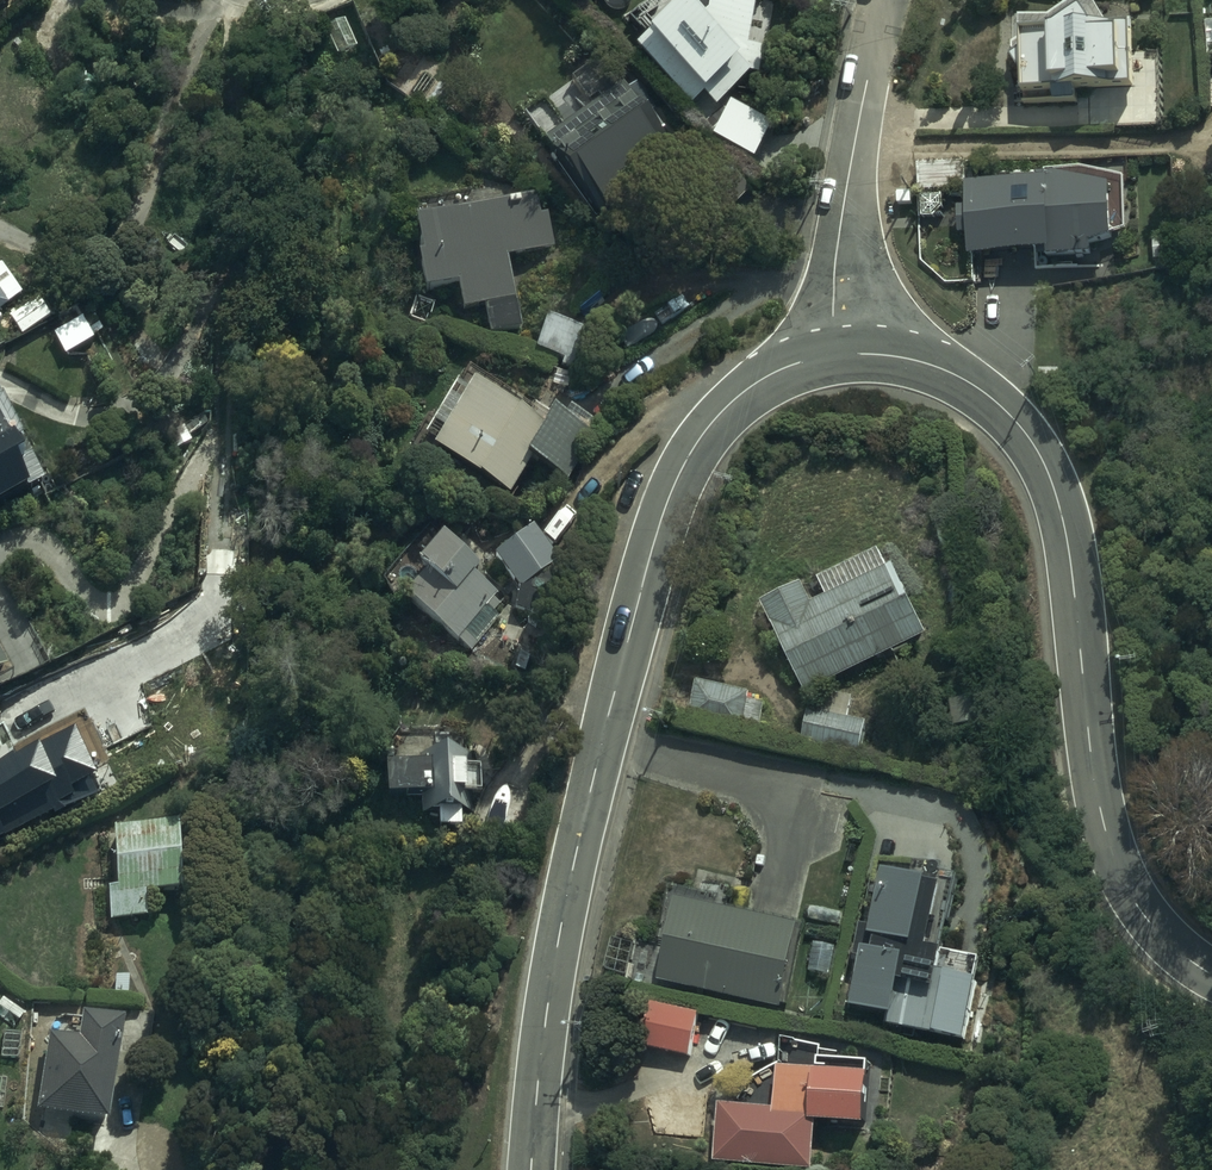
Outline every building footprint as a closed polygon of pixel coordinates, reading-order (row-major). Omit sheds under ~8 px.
[(10,1),(9,0),(0,0),(0,10),(10,1)] [(629,25),(646,42),(636,53),(694,111),(702,102),(705,105),(708,102),(718,112),(754,76),(751,73),(762,74),(764,43),(755,42),(758,0),(713,0),(712,19),(703,27),(688,12),(680,19),(662,0),(655,0),(629,25)] [(1014,15),(1014,58),(1023,71),(1023,102),(1077,101),(1077,88),(1134,84),(1133,23),(1111,23),(1095,0),(1072,0),(1050,16),(1014,15)] [(580,181),(609,217),(680,161),(637,108),(631,113),(615,94),(545,149),(565,174),(563,176),(572,187),(580,181)] [(748,191),(706,150),(668,188),(710,230),(748,191)] [(972,228),(972,250),(1044,246),(1044,254),(1092,251),(1091,239),(1129,228),(1128,178),(1082,167),(1049,170),(1048,179),(970,181),(971,207),(961,208),(962,229),(972,228)] [(535,196),(415,228),(424,261),(418,263),(427,295),(460,286),(466,309),(486,303),(494,331),(521,324),(504,259),(555,245),(546,211),(540,213),(535,196)] [(7,314),(2,307),(19,295),(0,267),(0,318),(7,314)] [(546,320),(538,352),(565,359),(563,368),(585,374),(596,333),(546,320)] [(82,323),(55,336),(66,359),(93,345),(82,323)] [(553,410),(544,427),(475,386),(467,400),(456,393),(436,426),(427,421),(409,450),(457,478),(455,481),(469,489),(471,486),(501,503),(524,465),(562,488),(594,434),(553,410)] [(45,498),(31,469),(18,475),(13,465),(9,465),(5,458),(22,450),(0,403),(0,520),(45,498)] [(556,556),(530,528),(494,560),(519,588),(556,556)] [(480,576),(430,537),(389,589),(458,642),(461,639),(474,649),(499,617),(488,609),(497,597),(476,581),(480,576)] [(805,581),(765,601),(810,690),(931,630),(896,562),(890,565),(881,547),(822,577),(831,595),(816,602),(805,581)] [(750,690),(700,680),(694,714),(743,724),(750,690)] [(861,753),(867,723),(851,720),(855,699),(826,693),(822,714),(812,712),(806,742),(861,753)] [(982,722),(979,697),(951,702),(956,727),(982,722)] [(429,769),(384,771),(386,804),(426,802),(426,812),(465,810),(463,764),(428,765),(429,769)] [(178,835),(115,837),(117,895),(109,896),(110,927),(146,926),(145,906),(180,905),(178,835)] [(865,965),(855,1010),(889,1017),(885,1033),(932,1043),(933,1038),(965,1044),(977,987),(937,979),(942,954),(929,951),(942,890),(889,879),(876,939),(865,936),(859,963),(865,965)] [(800,928),(678,901),(659,986),(781,1013),(800,928)] [(690,1057),(699,1014),(647,1003),(637,1046),(690,1057)] [(79,1052),(50,1047),(38,1120),(109,1132),(125,1038),(82,1030),(79,1052)] [(775,1109),(722,1106),(719,1164),(814,1169),(816,1118),(871,1121),(874,1071),(777,1066),(775,1109)]
